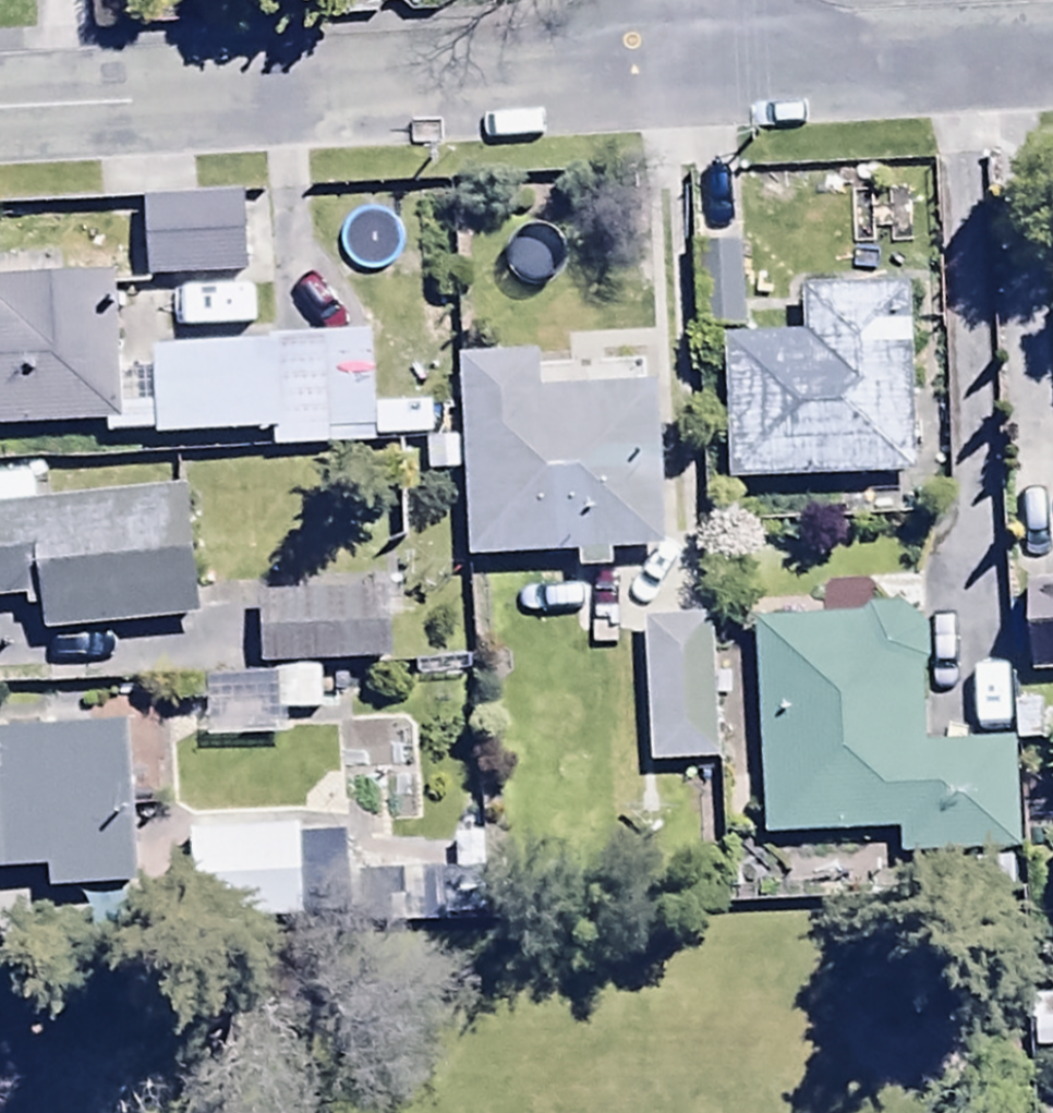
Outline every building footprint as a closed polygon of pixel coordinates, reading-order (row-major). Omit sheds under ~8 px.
[(374,0),(313,0),(313,14),(375,13),(374,0)] [(241,192),(141,195),(143,277),(244,274),(241,192)] [(0,270),(0,425),(111,423),(109,268),(0,270)] [(798,336),(720,339),(724,479),(912,473),(906,282),(796,286),(798,336)] [(367,330),(150,339),(151,356),(115,358),(118,434),(268,428),(269,449),(372,444),(371,436),(430,434),(429,399),(370,401),(367,330)] [(535,350),(454,353),(462,554),(573,549),(574,566),(610,565),(610,548),(660,546),(653,379),(536,384),(535,350)] [(40,628),(195,615),(184,485),(33,497),(31,466),(0,469),(0,597),(21,595),(22,604),(38,603),(40,628)] [(751,613),(760,831),(894,825),(895,854),(1015,849),(1011,738),(927,742),(920,577),(856,580),(857,609),(751,613)] [(1021,580),(1025,672),(1052,671),(1052,579),(1021,580)] [(253,586),(255,660),(386,656),(384,582),(253,586)] [(642,616),(645,759),(711,758),(709,615),(642,616)] [(316,667),(198,667),(198,726),(274,726),(274,708),(316,708),(316,667)] [(0,726),(0,864),(43,862),(45,887),(136,881),(131,802),(149,801),(148,785),(130,786),(125,718),(0,726)] [(341,819),(185,821),(187,916),(343,914),(341,819)]
